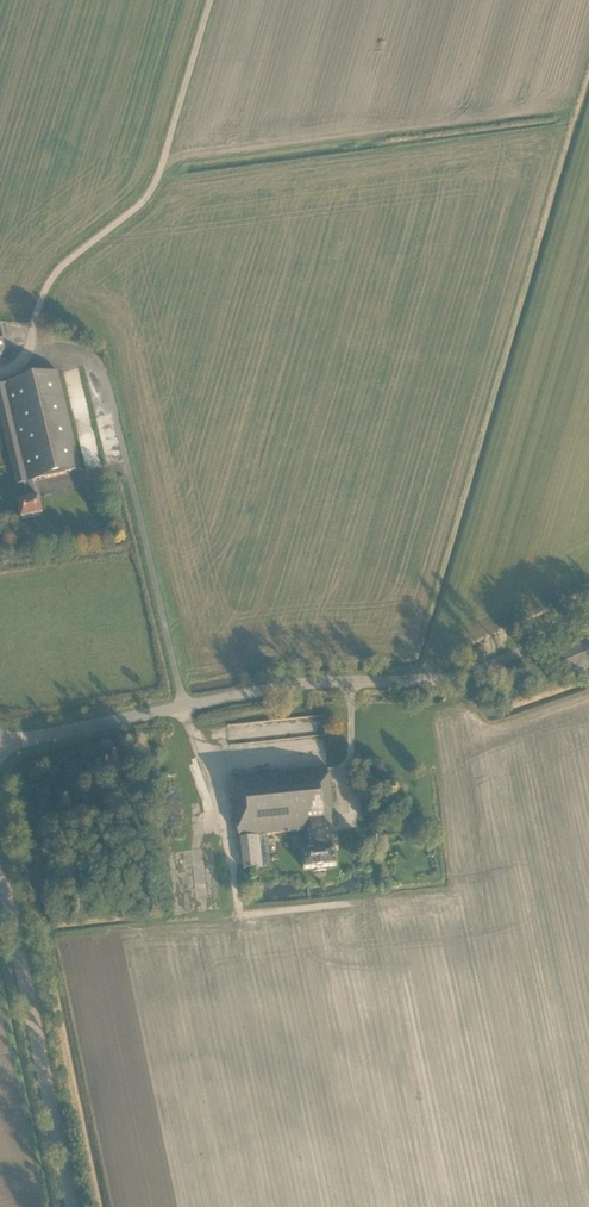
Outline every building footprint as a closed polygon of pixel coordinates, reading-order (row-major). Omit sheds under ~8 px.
[(58,372),(0,385),(0,417),(16,486),(24,484),(28,500),(17,502),(22,520),(42,515),(38,497),(37,498),(33,482),(81,470),(58,372)] [(586,671),(588,675),(588,639),(557,653),(568,679),(586,671)] [(336,827),(330,767),(233,778),(238,837),(239,837),(243,871),(270,867),(266,834),(305,829),(307,851),(302,851),(304,869),(337,865),(335,848),(333,848),(331,828),(336,827)]
